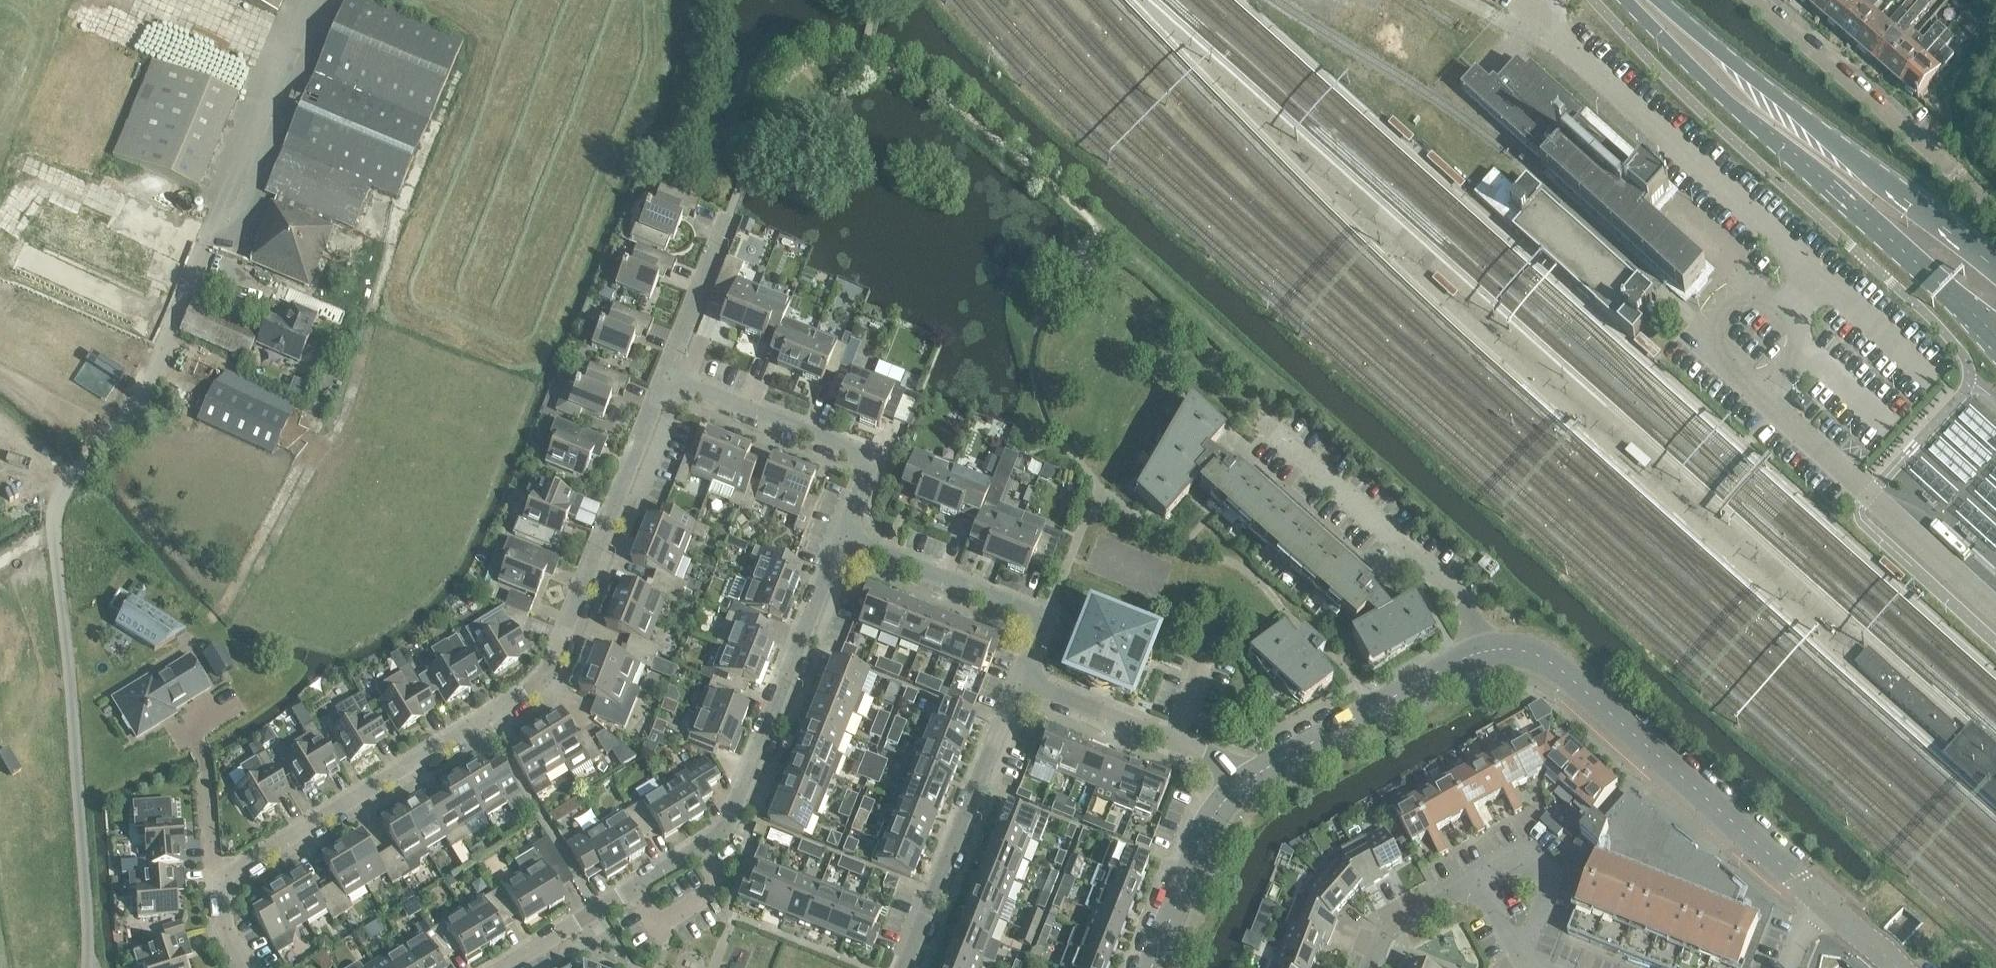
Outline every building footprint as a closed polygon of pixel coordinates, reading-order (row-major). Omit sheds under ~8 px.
[(276,14),(282,0),(243,0),(276,14)] [(356,222),(371,187),(397,198),(428,124),(463,41),(373,3),(366,0),(345,0),(264,192),(276,196),(273,204),(272,203),(254,246),(257,247),(250,263),(308,287),(335,221),(353,229),(356,222)] [(1812,4),(1827,17),(1842,0),(1815,0),(1812,4)] [(1827,17),(1842,31),(1849,23),(1868,0),(1842,0),(1827,17)] [(1842,31),(1857,44),(1864,36),(1880,18),(1871,10),(1880,0),(1868,0),(1849,23),(1842,31)] [(1879,49),(1872,57),(1887,70),(1917,36),(1910,30),(1929,7),(1921,0),(1919,3),(1908,15),(1879,49)] [(1901,9),(1908,15),(1919,3),(1916,0),(1909,0),(1901,9)] [(1864,36),(1857,44),(1872,57),(1879,49),(1908,15),(1901,9),(1888,25),(1880,18),(1864,36)] [(1917,36),(1887,70),(1903,83),(1947,33),(1940,27),(1925,43),(1917,36)] [(1947,33),(1903,83),(1916,95),(1915,97),(1919,100),(1921,97),(1919,96),(1941,71),(1954,56),(1946,48),(1954,39),(1947,33)] [(198,191),(206,170),(236,97),(156,64),(118,158),(198,191)] [(1542,166),(1685,294),(1707,270),(1647,216),(1670,191),(1645,169),(1639,176),(1581,124),(1587,117),(1531,67),(1527,72),(1518,64),(1499,84),(1495,81),(1491,85),(1477,73),(1462,90),(1544,164),(1542,166)] [(1636,340),(1635,339),(1644,329),(1641,324),(1646,319),(1640,315),(1655,298),(1528,186),(1519,195),(1495,173),(1475,196),(1514,231),(1513,232),(1596,307),(1635,341),(1636,340)] [(694,218),(700,202),(660,185),(655,198),(658,199),(654,208),(647,205),(639,226),(635,224),(630,238),(663,252),(669,239),(673,240),(685,210),(694,214),(693,217),(694,218)] [(741,219),(737,229),(749,234),(753,223),(742,219),(741,219)] [(649,300),(661,270),(671,274),(669,277),(670,277),(676,261),(636,245),(631,258),(634,259),(630,268),(623,265),(615,286),(649,300)] [(726,306),(720,321),(742,330),(758,289),(736,281),(742,264),(726,258),(708,304),(709,305),(711,300),(726,306)] [(598,298),(610,302),(613,293),(602,288),(598,298)] [(764,338),(770,323),(779,327),(780,327),(782,321),(784,318),(787,309),(790,303),(779,299),(779,298),(758,289),(742,330),(764,338)] [(246,360),(259,329),(193,300),(179,331),(246,360)] [(255,344),(298,363),(310,334),(308,333),(316,315),(290,304),(282,322),(267,315),(255,344)] [(626,359),(638,329),(647,333),(646,336),(646,337),(653,321),(613,304),(608,317),(610,318),(607,327),(600,324),(591,346),(626,359)] [(771,351),(773,346),(783,350),(777,365),(799,374),(814,334),(793,325),(793,326),(782,321),(780,327),(779,327),(777,332),(778,332),(770,351),(771,351)] [(841,342),(848,344),(851,335),(845,333),(841,342)] [(847,347),(837,343),(814,334),(799,374),(821,383),(827,367),(837,371),(839,366),(840,366),(847,347)] [(581,410),(602,419),(614,389),(623,393),(622,396),(623,396),(629,380),(601,369),(594,366),(589,364),(584,377),(587,378),(583,387),(576,384),(574,390),(564,386),(555,410),(577,419),(581,410)] [(850,369),(850,370),(840,366),(839,366),(837,371),(835,376),(828,395),(829,395),(831,390),(840,394),(834,410),(856,418),(872,378),(850,369)] [(878,427),(884,412),(894,416),(892,420),(893,421),(905,391),(894,387),(872,378),(856,418),(878,427)] [(215,384),(201,414),(198,421),(271,454),(288,417),(215,384)] [(1795,404),(1804,412),(1813,403),(1803,395),(1795,404)] [(1322,606),(1331,615),(1335,618),(1341,611),(1354,623),(1364,612),(1374,620),(1350,633),(1367,665),(1371,663),(1373,667),(1428,637),(1426,633),(1429,631),(1412,600),(1390,612),(1366,585),(1370,580),(1239,466),(1235,470),(1206,451),(1223,432),(1195,407),(1171,434),(1176,439),(1154,464),(1158,469),(1136,494),(1164,519),(1188,492),(1183,487),(1193,476),(1202,483),(1199,486),(1213,498),(1206,505),(1220,517),(1226,510),(1328,600),(1322,606)] [(584,475),(593,450),(600,453),(606,440),(555,420),(555,421),(556,422),(552,433),(556,435),(545,462),(567,471),(568,468),(584,475)] [(674,483),(685,487),(690,474),(712,482),(728,442),(706,433),(694,462),(685,459),(686,454),(674,483)] [(734,491),(728,504),(739,508),(749,484),(738,480),(750,451),(728,442),(712,482),(734,491)] [(993,459),(999,461),(1000,461),(1003,453),(997,450),(993,459)] [(975,543),(986,547),(982,556),(1004,565),(1020,525),(1023,516),(997,505),(1017,457),(1004,452),(991,483),(981,510),(969,540),(975,543)] [(918,490),(914,499),(936,508),(952,468),(930,459),(930,460),(913,453),(901,483),(918,490)] [(750,513),(755,499),(777,508),(793,468),(771,459),(759,488),(749,484),(739,508),(750,513)] [(793,468),(777,508),(798,516),(793,530),(804,534),(816,505),(815,505),(813,509),(803,505),(815,476),(793,468)] [(991,484),(974,477),(974,476),(952,468),(936,508),(958,517),(962,506),(979,513),(991,484)] [(1055,472),(1043,468),(1038,479),(1046,483),(1051,481),(1055,472)] [(518,519),(512,534),(550,549),(556,533),(560,534),(567,517),(570,510),(577,513),(582,499),(532,479),(531,481),(533,481),(528,493),(532,494),(522,521),(518,519)] [(678,530),(649,518),(640,540),(680,556),(689,535),(702,540),(706,529),(677,518),(682,520),(678,530)] [(731,527),(724,525),(723,528),(719,527),(717,532),(727,536),(731,527)] [(1020,525),(1004,565),(1026,574),(1030,563),(1047,570),(1062,533),(1043,526),(1041,533),(1020,525)] [(728,537),(724,546),(732,549),(736,540),(728,537)] [(498,581),(519,590),(521,587),(537,594),(546,569),(553,572),(559,559),(508,539),(508,540),(509,541),(505,552),(509,554),(498,581)] [(631,562),(660,574),(656,584),(681,594),(685,583),(672,578),(680,556),(640,540),(631,562)] [(758,562),(749,584),(789,600),(798,578),(783,572),(787,562),(791,564),(792,563),(762,551),(758,562)] [(1478,567),(1484,572),(1487,575),(1491,578),(1500,568),(1487,557),(1478,567)] [(652,595),(623,583),(614,605),(654,621),(663,599),(677,605),(681,594),(656,584),(652,595)] [(765,615),(780,621),(789,600),(749,584),(741,604),(734,602),(729,613),(761,626),(765,615)] [(482,586),(479,594),(491,599),(495,592),(482,586)] [(863,596),(859,608),(860,608),(861,606),(865,608),(858,625),(879,633),(893,600),(872,591),(872,592),(866,589),(864,596),(863,596)] [(185,631),(131,598),(119,591),(109,608),(121,615),(115,625),(155,650),(185,631)] [(510,592),(504,606),(528,615),(533,602),(510,592)] [(893,600),(879,633),(899,641),(912,607),(893,600)] [(606,627),(621,633),(635,639),(631,649),(655,659),(659,648),(646,643),(654,621),(614,605),(606,627)] [(488,637),(475,644),(494,674),(518,660),(514,654),(524,648),(520,641),(518,637),(519,633),(522,626),(524,626),(528,615),(504,606),(502,612),(480,625),(485,633),(488,637)] [(912,607),(899,641),(919,649),(926,633),(933,615),(912,607)] [(1065,672),(1077,676),(1097,684),(1123,620),(1091,607),(1083,627),(1080,628),(1079,629),(1077,630),(1076,632),(1075,633),(1074,635),(1074,636),(1078,639),(1065,672)] [(715,645),(723,648),(764,664),(772,642),(757,636),(761,626),(729,613),(728,613),(715,645)] [(933,615),(926,633),(919,649),(939,657),(953,623),(933,615)] [(1143,664),(1148,666),(1148,664),(1149,662),(1149,660),(1149,659),(1149,657),(1149,655),(1148,654),(1148,652),(1155,633),(1123,620),(1097,684),(1130,697),(1143,664)] [(953,623),(939,657),(959,665),(972,633),(973,631),(953,623)] [(1283,629),(1254,652),(1276,681),(1281,677),(1302,703),(1331,681),(1316,660),(1321,654),(1300,635),(1293,642),(1283,629)] [(973,631),(972,633),(959,665),(980,673),(987,656),(991,658),(990,660),(992,660),(996,648),(999,642),(993,640),(993,639),(973,631)] [(480,676),(469,657),(456,636),(446,642),(447,644),(433,653),(441,665),(428,674),(446,704),(470,689),(466,683),(480,676)] [(844,645),(840,656),(853,661),(857,650),(844,645)] [(203,656),(216,679),(231,670),(217,647),(203,656)] [(589,670),(629,686),(638,663),(651,668),(655,659),(631,649),(626,659),(597,648),(589,670)] [(715,670),(711,681),(735,691),(740,680),(755,686),(764,664),(723,648),(715,670)] [(1947,746),(1939,756),(1995,807),(1995,745),(1969,722),(1960,731),(1871,652),(1858,667),(1862,670),(1947,746)] [(130,703),(120,710),(124,715),(122,720),(128,730),(133,731),(137,737),(159,723),(160,718),(208,688),(190,658),(154,680),(152,676),(124,693),(130,703)] [(886,674),(890,663),(879,658),(874,669),(886,674)] [(867,673),(833,660),(825,681),(859,694),(867,673)] [(890,663),(886,674),(898,679),(902,668),(890,663)] [(376,689),(383,701),(380,703),(398,733),(422,718),(420,715),(434,707),(408,665),(398,671),(400,674),(376,689)] [(629,686),(589,670),(580,692),(609,703),(605,713),(601,711),(600,712),(629,724),(634,713),(620,707),(629,686)] [(926,690),(931,679),(919,674),(914,685),(926,690)] [(931,679),(926,690),(938,695),(942,684),(931,679)] [(698,713),(738,729),(747,707),(731,701),(735,691),(711,681),(707,691),(706,691),(698,713)] [(817,701),(851,714),(856,717),(864,696),(859,694),(825,681),(817,701)] [(901,687),(890,683),(885,695),(896,699),(901,687)] [(678,698),(675,690),(668,687),(663,699),(675,704),(678,698)] [(1272,687),(1265,692),(1270,698),(1276,693),(1272,687)] [(907,689),(903,698),(902,701),(913,706),(918,693),(907,689)] [(964,692),(960,704),(973,709),(977,697),(964,692)] [(350,762),(361,756),(364,757),(371,753),(372,749),(374,747),(372,744),(386,736),(360,694),(335,710),(344,725),(332,732),(350,762)] [(809,721),(843,734),(851,714),(817,701),(809,721)] [(974,716),(941,703),(933,724),(966,737),(974,716)] [(874,723),(885,728),(890,716),(879,712),(874,723)] [(738,729),(698,713),(689,735),(685,746),(715,757),(710,755),(714,745),(729,751),(738,729)] [(561,714),(541,726),(564,763),(569,772),(570,774),(590,762),(591,764),(601,757),(585,731),(584,731),(587,735),(578,741),(575,737),(561,714)] [(1542,729),(1546,735),(1549,733),(1552,716),(1539,723),(1542,729)] [(895,718),(890,730),(901,734),(906,723),(895,718)] [(655,720),(650,732),(662,736),(665,728),(663,723),(655,720)] [(801,741),(835,754),(843,734),(809,721),(801,741)] [(302,791),(313,785),(317,786),(323,782),(324,778),(326,777),(325,774),(338,765),(312,723),(302,729),(306,736),(293,744),(299,752),(284,761),(302,791)] [(885,728),(874,723),(869,735),(880,739),(885,728)] [(966,737),(933,724),(925,744),(958,757),(966,737)] [(527,748),(512,758),(522,775),(528,785),(536,797),(541,794),(551,788),(544,775),(564,763),(541,726),(521,739),(527,748)] [(256,734),(263,746),(269,743),(271,735),(266,728),(256,734)] [(1528,737),(1508,748),(1526,780),(1545,770),(1548,739),(1542,729),(1528,737)] [(890,730),(886,742),(897,746),(901,734),(890,730)] [(604,731),(594,736),(606,755),(619,747),(613,738),(604,731)] [(1056,772),(1055,772),(1068,741),(1047,732),(1034,765),(1056,774),(1056,772)] [(1041,748),(1047,734),(1041,732),(1035,745),(1041,748)] [(1548,739),(1545,770),(1560,784),(1585,756),(1568,741),(1561,750),(1548,739)] [(793,761),(833,777),(834,777),(842,757),(835,754),(801,741),(793,761)] [(1076,780),(1088,749),(1068,741),(1055,772),(1056,772),(1076,780)] [(250,747),(257,757),(263,753),(257,743),(250,747)] [(917,764),(950,777),(958,757),(925,744),(917,764)] [(1508,748),(1489,759),(1508,791),(1511,789),(1526,780),(1508,748)] [(1088,749),(1076,780),(1096,788),(1108,757),(1088,749)] [(241,767),(250,782),(236,790),(255,820),(279,806),(275,800),(289,792),(265,752),(263,753),(257,757),(241,767)] [(865,753),(861,765),(863,766),(872,769),(876,757),(865,753)] [(683,767),(688,774),(682,778),(681,777),(661,789),(684,826),(704,814),(698,804),(711,797),(705,787),(718,779),(703,755),(683,767)] [(1585,756),(1560,784),(1577,798),(1601,771),(1585,756)] [(887,762),(876,757),(872,769),(883,773),(887,762)] [(1108,757),(1096,788),(1116,796),(1128,765),(1108,757)] [(1489,759),(1471,769),(1489,802),(1504,793),(1508,791),(1489,759)] [(833,777),(793,761),(785,781),(825,797),(833,777)] [(481,763),(461,775),(483,812),(487,817),(506,805),(511,812),(521,806),(526,803),(512,780),(502,764),(487,773),(481,763)] [(950,777),(917,764),(909,784),(942,797),(950,777)] [(861,765),(856,776),(864,780),(867,781),(872,769),(863,766),(861,765)] [(1132,813),(1134,809),(1148,773),(1128,765),(1116,796),(1112,805),(1132,813)] [(883,773),(872,769),(867,781),(878,785),(883,773)] [(1471,769),(1452,780),(1470,812),(1474,810),(1489,802),(1471,769)] [(1601,771),(1577,798),(1594,813),(1618,785),(1601,771)] [(1151,816),(1153,812),(1156,813),(1169,781),(1148,773),(1134,809),(1151,816)] [(447,797),(437,803),(447,820),(461,842),(471,836),(464,824),(480,814),(483,812),(461,775),(441,787),(447,797)] [(1452,780),(1433,790),(1451,823),(1466,814),(1470,812),(1452,780)] [(777,801),(811,815),(817,817),(825,797),(785,781),(777,801)] [(1595,820),(1574,845),(1585,855),(1589,851),(1599,854),(1568,934),(1655,967),(1742,967),(1766,907),(1718,865),(1727,855),(1647,784),(1646,783),(1644,782),(1643,782),(1641,781),(1639,781),(1638,782),(1636,782),(1635,783),(1633,784),(1632,785),(1598,823),(1595,820)] [(909,784),(901,804),(934,817),(942,797),(909,784)] [(641,802),(632,808),(646,830),(655,825),(664,839),(684,826),(661,789),(641,802)] [(1018,789),(1015,797),(1029,802),(1032,795),(1018,789)] [(1508,791),(1504,793),(1509,803),(1517,798),(1511,789),(1508,791)] [(1433,790),(1414,801),(1432,833),(1436,831),(1451,823),(1433,790)] [(842,804),(853,808),(858,797),(847,792),(842,804)] [(1517,798),(1509,803),(1515,812),(1518,810),(1522,808),(1517,798)] [(422,799),(401,811),(424,848),(444,836),(451,848),(461,842),(447,820),(437,803),(428,809),(422,799)] [(863,799),(859,810),(870,815),(874,803),(863,799)] [(181,823),(172,823),(171,800),(133,803),(135,830),(144,829),(146,854),(147,854),(147,865),(182,863),(180,845),(183,845),(181,823)] [(811,815),(777,801),(769,822),(803,835),(811,815)] [(1414,801),(1394,812),(1413,844),(1428,835),(1432,833),(1414,801)] [(1007,807),(998,828),(1030,840),(1029,841),(1038,844),(1049,817),(1013,802),(1011,808),(1007,807)] [(1051,811),(1061,815),(1064,808),(1054,803),(1051,811)] [(837,815),(848,820),(853,808),(842,804),(837,815)] [(901,804),(893,824),(926,837),(934,817),(901,804)] [(602,826),(624,863),(645,850),(636,836),(646,830),(632,808),(622,814),(622,813),(602,826)] [(1061,815),(1072,819),(1075,812),(1064,808),(1061,815)] [(859,810),(854,822),(865,826),(870,815),(859,810)] [(1470,812),(1466,814),(1471,824),(1479,819),(1474,810),(1470,812)] [(401,811),(381,824),(398,850),(388,856),(402,879),(412,873),(419,868),(419,860),(415,853),(424,848),(401,811)] [(555,812),(548,816),(554,825),(560,821),(555,812)] [(1549,829),(1556,822),(1547,814),(1541,821),(1549,829)] [(1091,827),(1102,831),(1105,824),(1094,819),(1091,827)] [(1479,819),(1471,824),(1477,833),(1481,831),(1485,829),(1479,819)] [(876,840),(879,842),(918,857),(926,837),(893,824),(884,820),(876,840)] [(1558,837),(1564,830),(1556,822),(1549,829),(1558,837)] [(753,834),(761,837),(763,838),(767,828),(757,824),(753,834)] [(1102,831),(1112,835),(1115,828),(1105,824),(1102,831)] [(1064,838),(1071,841),(1077,828),(1069,825),(1064,838)] [(567,847),(584,875),(589,871),(587,866),(596,861),(604,875),(624,863),(602,826),(582,838),(567,847)] [(1022,860),(1029,841),(1030,840),(998,828),(990,848),(1022,860)] [(780,846),(784,835),(772,830),(767,841),(780,846)] [(1090,833),(1082,830),(1077,843),(1085,846),(1090,833)] [(1364,837),(1352,843),(1375,883),(1389,875),(1387,871),(1402,862),(1385,831),(1366,841),(1364,837)] [(1432,833),(1428,835),(1434,845),(1441,841),(1436,831),(1432,833)] [(831,833),(826,845),(837,849),(842,837),(831,833)] [(402,879),(388,856),(378,862),(362,835),(342,848),(364,884),(385,872),(392,885),(402,879)] [(574,880),(547,837),(532,847),(534,851),(514,862),(522,875),(544,912),(564,899),(556,885),(565,880),(568,884),(574,880)] [(1138,837),(1135,844),(1148,850),(1151,842),(1138,837)] [(847,839),(842,851),(853,856),(858,843),(847,839)] [(1300,848),(1296,840),(1289,844),(1294,852),(1300,848)] [(1441,841),(1434,845),(1439,855),(1443,852),(1447,850),(1441,841)] [(797,853),(808,857),(813,846),(801,842),(797,853)] [(871,862),(910,878),(918,857),(879,842),(871,862)] [(1109,848),(1101,868),(1107,871),(1108,872),(1108,871),(1140,883),(1148,863),(1144,861),(1146,855),(1112,842),(1109,848)] [(469,851),(474,860),(487,852),(482,843),(469,851)] [(1361,891),(1375,883),(1352,843),(1341,850),(1343,854),(1340,856),(1321,877),(1348,901),(1359,889),(1361,891)] [(768,850),(759,846),(741,892),(739,898),(745,900),(744,901),(765,909),(778,875),(780,870),(763,863),(768,850)] [(820,862),(825,851),(813,846),(808,857),(820,862)] [(338,887),(329,892),(342,915),(352,909),(345,896),(364,884),(342,848),(322,860),(338,887)] [(983,868),(1014,880),(1022,860),(990,848),(983,868)] [(1054,864),(1061,867),(1066,854),(1059,851),(1054,864)] [(837,869),(849,873),(853,862),(841,857),(837,869)] [(1072,857),(1068,866),(1079,870),(1083,861),(1072,857)] [(860,878),(865,867),(853,862),(849,873),(860,878)] [(975,888),(1006,900),(1014,880),(983,868),(975,888)] [(182,871),(128,875),(128,876),(130,876),(131,889),(135,888),(138,918),(161,916),(160,913),(178,912),(176,886),(183,885),(182,871)] [(1100,891),(1107,894),(1132,904),(1140,883),(1108,871),(1108,872),(1100,891)] [(283,884),(290,896),(305,921),(325,909),(332,921),(342,915),(329,892),(319,898),(303,872),(283,884)] [(544,912),(522,875),(502,887),(492,893),(506,916),(516,910),(524,924),(544,912)] [(778,875),(765,909),(785,917),(798,883),(778,875)] [(895,892),(899,880),(887,875),(882,887),(895,892)] [(455,883),(450,876),(445,879),(449,887),(455,883)] [(795,926),(797,921),(805,925),(818,891),(821,884),(801,876),(798,883),(785,917),(783,921),(795,926)] [(1291,913),(1334,930),(1339,916),(1337,914),(1348,901),(1321,877),(1302,899),(1300,903),(1296,901),(1291,913)] [(1043,892),(1047,893),(1050,895),(1054,884),(1047,881),(1043,892)] [(266,902),(251,912),(254,917),(277,955),(283,951),(293,945),(285,933),(305,921),(290,896),(283,884),(262,896),(266,902)] [(1056,897),(1063,900),(1068,889),(1060,886),(1056,897)] [(1006,900),(975,888),(967,908),(998,920),(1006,900)] [(818,891),(805,925),(825,933),(838,899),(818,891)] [(1092,911),(1124,924),(1132,904),(1107,894),(1100,891),(1092,911)] [(1039,902),(1046,905),(1050,895),(1047,893),(1043,892),(1039,902)] [(462,911),(485,948),(505,936),(496,922),(506,916),(492,893),(483,899),(482,899),(462,911)] [(1063,900),(1056,897),(1052,907),(1059,910),(1063,900)] [(838,899),(825,933),(845,940),(858,907),(838,899)] [(861,901),(858,907),(845,940),(866,949),(866,948),(871,950),(874,944),(879,932),(878,932),(877,934),(872,932),(881,909),(861,901)] [(1264,951),(1272,923),(1283,927),(1288,909),(1262,901),(1249,947),(1264,951)] [(1903,906),(1882,930),(1883,931),(1884,930),(1903,909),(1905,907),(1903,906)] [(1923,923),(1905,907),(1903,909),(1921,924),(1923,923)] [(967,908),(959,928),(990,940),(998,920),(967,908)] [(1030,910),(1022,930),(1034,935),(1042,915),(1030,910)] [(465,960),(467,964),(482,955),(479,951),(485,948),(462,911),(442,923),(442,924),(433,929),(447,952),(456,946),(465,960)] [(1084,931),(1116,944),(1124,924),(1092,911),(1084,931)] [(1328,945),(1334,930),(1291,913),(1286,925),(1291,927),(1283,946),(1317,959),(1323,944),(1328,945)] [(416,967),(443,967),(437,958),(447,952),(433,929),(427,919),(415,927),(421,936),(403,947),(416,967)] [(1902,945),(1901,947),(1902,948),(1924,924),(1923,923),(1921,924),(1902,945)] [(163,930),(166,940),(183,934),(180,924),(163,930)] [(1040,937),(1047,940),(1052,929),(1044,926),(1040,937)] [(959,928),(951,948),(982,961),(990,940),(959,928)] [(1116,944),(1084,931),(1075,928),(1067,948),(1108,964),(1116,944)] [(1018,941),(1023,942),(1030,945),(1034,935),(1022,930),(1018,941)] [(1884,930),(1883,931),(1901,947),(1902,945),(1884,930)] [(132,953),(133,954),(134,954),(138,966),(142,964),(144,967),(186,967),(181,953),(188,950),(184,936),(132,953)] [(1040,937),(1036,948),(1043,951),(1047,940),(1040,937)] [(1270,967),(1313,967),(1317,959),(1283,946),(1276,965),(1272,963),(1270,967)] [(373,966),(375,967),(416,967),(403,947),(383,959),(383,960),(373,966)] [(982,961),(951,948),(943,967),(979,967),(982,961)] [(1060,967),(1106,967),(1108,964),(1067,948),(1059,967),(1060,967)] [(1823,957),(1841,960),(1850,967),(1851,967),(1842,959),(1822,955),(1819,967),(1821,967),(1823,957)]
